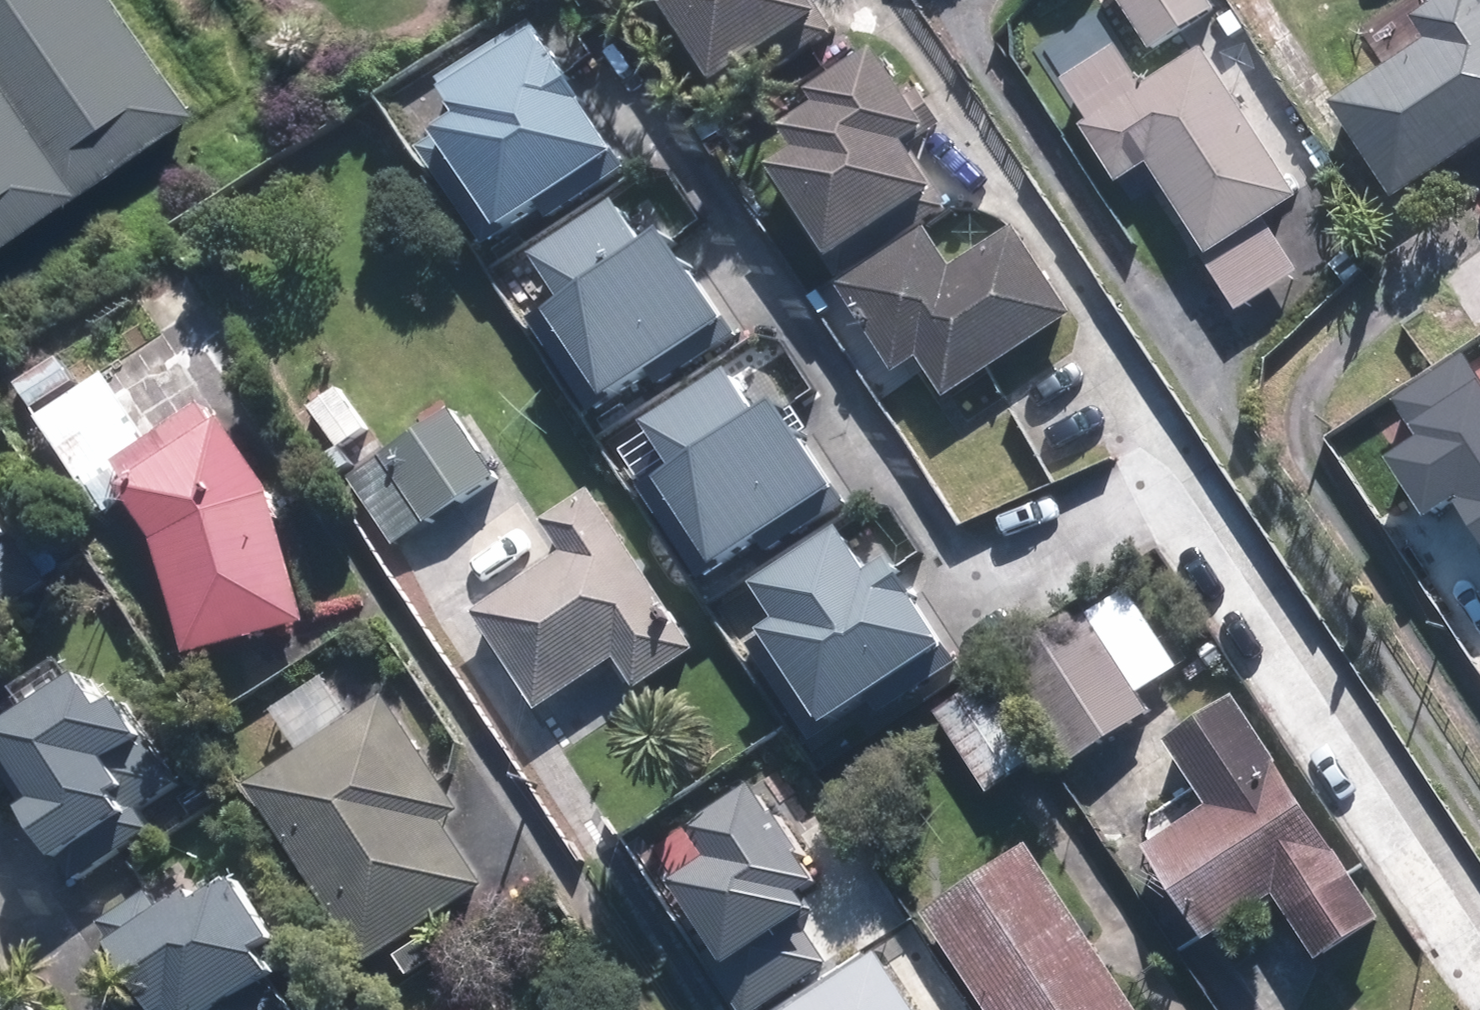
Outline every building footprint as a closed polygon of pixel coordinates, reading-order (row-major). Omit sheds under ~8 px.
[(195,103),(123,0),(0,0),(0,240),(195,103)] [(836,24),(820,0),(657,0),(722,98),(836,24)] [(1205,0),(1113,0),(1147,52),(1212,10),(1205,0)] [(1409,9),(1424,31),(1327,95),(1390,194),(1479,135),(1479,0),(1423,0),(1409,9)] [(1243,37),(1226,9),(1202,25),(1219,53),(1243,37)] [(455,110),(430,127),(433,132),(416,143),(476,234),(605,148),(521,23),(435,80),(455,110)] [(1296,191),(1200,39),(1140,77),(1117,41),(1062,75),(1086,113),(1078,119),(1115,178),(1147,158),(1204,248),(1200,249),(1234,303),(1295,263),(1263,212),(1296,191)] [(902,95),(869,42),(802,86),(810,99),(772,122),(786,145),(761,160),(835,274),(950,199),(910,138),(941,118),(919,83),(902,95)] [(555,293),(535,305),(593,391),(640,359),(653,378),(725,330),(654,226),(633,241),(607,202),(529,254),(555,293)] [(948,394),(1076,309),(1018,224),(956,264),(929,224),(841,283),(899,370),(922,354),(948,394)] [(22,409),(67,380),(52,356),(6,385),(22,409)] [(1455,357),(1395,397),(1418,432),(1385,455),(1424,513),(1448,498),(1479,546),(1479,394),(1455,357)] [(668,461),(649,474),(707,559),(754,528),(767,546),(838,499),(768,394),(746,409),(720,370),(642,422),(668,461)] [(334,449),(364,429),(334,385),(304,407),(334,449)] [(115,477),(150,528),(183,644),(305,608),(267,483),(216,408),(115,477)] [(393,543),(495,477),(452,411),(350,479),(393,543)] [(96,508),(78,481),(56,496),(75,523),(96,508)] [(694,645),(588,484),(540,516),(559,547),(470,607),(534,704),(613,652),(634,685),(694,645)] [(19,630),(7,610),(45,584),(0,516),(0,643),(19,630)] [(754,630),(813,719),(935,639),(880,558),(864,569),(834,525),(749,581),(773,617),(754,630)] [(1062,766),(1147,710),(1085,613),(999,668),(1062,766)] [(76,881),(156,829),(142,808),(181,782),(124,697),(104,710),(80,674),(0,728),(0,767),(76,881)] [(930,711),(980,792),(1031,760),(980,679),(930,711)] [(243,783),(361,963),(481,883),(439,819),(457,808),(381,691),(243,783)] [(1375,920),(1228,697),(1157,743),(1201,810),(1139,851),(1200,943),(1267,899),(1310,963),(1375,920)] [(739,1009),(749,1009),(821,962),(791,918),(819,899),(743,786),(683,826),(704,857),(657,888),(739,1009)] [(1019,847),(916,915),(980,1009),(1127,1009),(1019,847)] [(241,878),(206,902),(198,889),(165,910),(152,889),(102,924),(161,1009),(295,1009),(274,977),(282,972),(267,949),(283,939),(241,878)] [(866,952),(780,1009),(904,1009),(866,952)]
